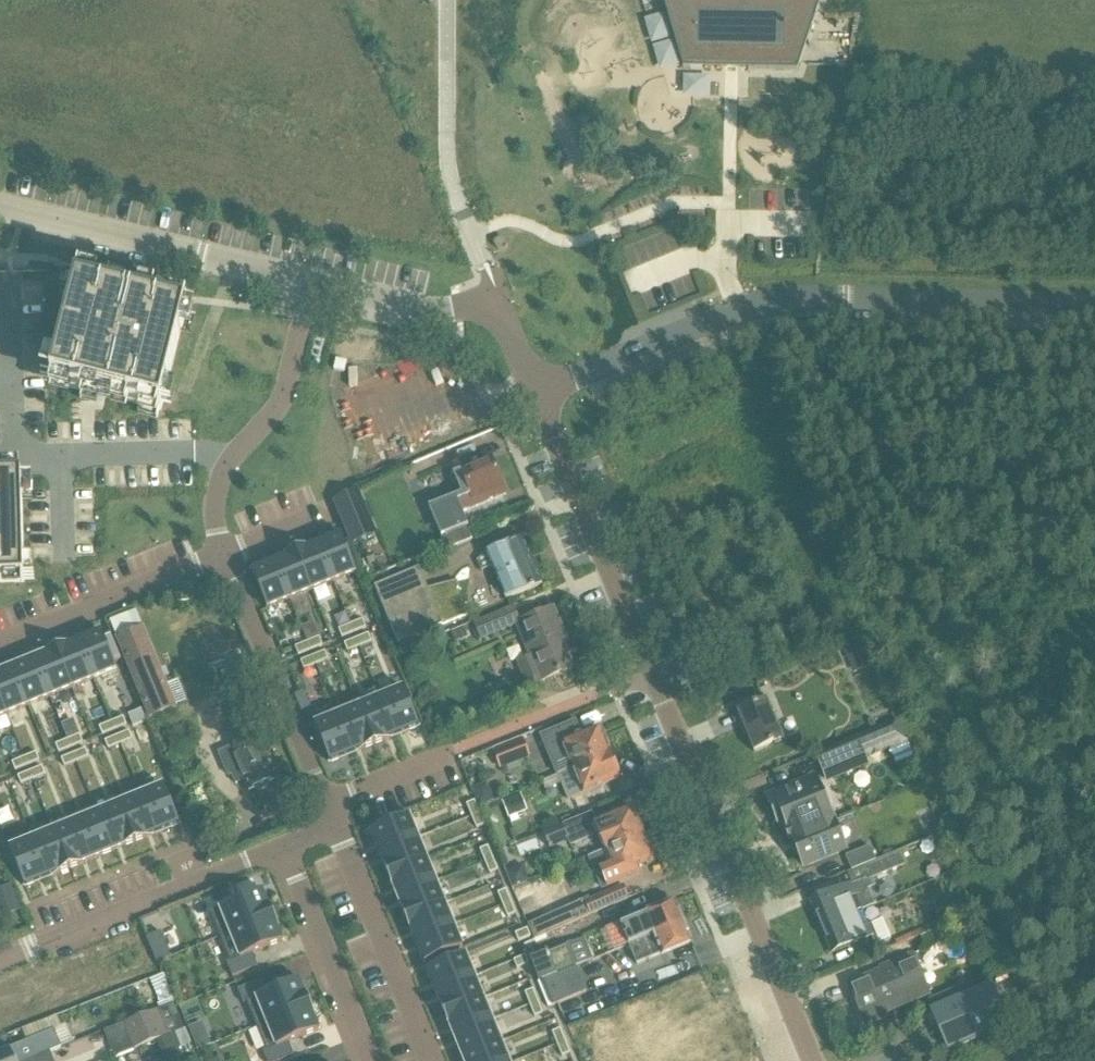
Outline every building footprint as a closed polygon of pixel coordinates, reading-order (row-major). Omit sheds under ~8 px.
[(703,63),(726,64),(727,64),(727,67),(738,67),(738,64),(739,64),(749,64),(749,69),(798,70),(818,12),(801,11),(801,0),(684,0),(703,63)] [(77,284),(52,384),(87,392),(127,402),(162,411),(187,311),(151,302),(112,293),(77,284)] [(335,369),(346,371),(349,360),(337,358),(335,369)] [(461,494),(431,507),(445,540),(448,549),(450,552),(474,542),(468,527),(470,526),(464,512),(506,495),(491,460),(474,467),(470,456),(449,464),(461,494)] [(25,583),(23,480),(0,480),(0,583),(25,583)] [(359,490),(334,501),(346,531),(372,520),(359,490)] [(341,534),(318,544),(334,582),(356,573),(341,534)] [(543,584),(523,537),(487,553),(507,599),(543,584)] [(312,591),(334,582),(318,544),(296,552),(312,591)] [(290,600),(312,591),(296,552),(274,561),(290,600)] [(274,561),(251,571),(267,609),(290,600),(274,561)] [(375,588),(399,645),(468,616),(457,590),(460,589),(458,581),(428,590),(420,569),(375,588)] [(529,687),(543,681),(543,682),(575,669),(561,635),(565,634),(554,609),(521,623),(514,605),(475,622),(483,640),(519,625),(533,658),(519,664),(529,687)] [(375,614),(367,617),(372,629),(380,626),(375,614)] [(145,626),(116,638),(149,719),(178,707),(178,705),(187,701),(179,680),(169,684),(145,626)] [(380,626),(372,629),(377,641),(385,638),(380,626)] [(341,628),(329,633),(332,641),(344,636),(341,628)] [(101,632),(78,641),(94,680),(117,670),(101,632)] [(329,633),(317,638),(320,646),(332,641),(329,633)] [(78,641),(57,650),(72,689),(94,680),(78,641)] [(844,651),(850,663),(866,656),(860,643),(844,651)] [(347,644),(335,649),(338,657),(351,652),(347,644)] [(288,645),(280,648),(285,660),(293,657),(288,645)] [(335,649),(323,654),(326,662),(338,657),(335,649)] [(57,650),(35,659),(51,697),(72,689),(57,650)] [(297,667),(293,657),(285,660),(290,670),(297,667)] [(35,659),(13,668),(29,706),(51,697),(35,659)] [(0,673),(0,698),(7,715),(29,706),(13,668),(0,673)] [(247,674),(225,682),(237,713),(249,709),(254,722),(265,718),(247,674)] [(403,688),(381,698),(396,736),(419,727),(403,688)] [(786,740),(767,693),(754,698),(757,704),(738,711),(755,752),(786,740)] [(375,745),(396,736),(381,698),(359,706),(375,745)] [(353,754),(375,745),(359,706),(337,715),(353,754)] [(142,710),(129,716),(134,727),(147,721),(142,710)] [(337,715),(314,725),(330,763),(353,754),(337,715)] [(124,717),(112,722),(116,730),(128,725),(124,717)] [(877,728),(873,719),(868,721),(872,730),(877,728)] [(858,738),(817,755),(827,779),(868,762),(866,759),(890,749),(890,747),(905,740),(896,720),(877,728),(872,730),(857,736),(858,738)] [(565,772),(574,769),(610,754),(609,751),(611,748),(608,742),(604,740),(599,729),(583,736),(577,721),(540,736),(557,776),(562,773),(565,772)] [(112,722),(100,727),(103,735),(116,730),(112,722)] [(130,731),(118,736),(121,744),(133,739),(130,731)] [(81,735),(69,740),(72,748),(84,743),(81,735)] [(118,736),(106,741),(109,749),(121,744),(118,736)] [(272,780),(255,738),(219,752),(229,777),(232,775),(237,785),(247,781),(250,789),(254,787),(259,791),(269,787),(270,781),(272,780)] [(897,764),(913,757),(914,756),(906,739),(906,740),(905,740),(890,747),(890,749),(897,764)] [(68,740),(56,745),(59,753),(72,748),(69,740),(68,740)] [(530,757),(524,741),(495,753),(501,768),(530,757)] [(86,749),(75,754),(78,762),(90,757),(86,749)] [(37,753),(25,758),(28,766),(40,761),(37,753)] [(74,754),(62,759),(65,767),(77,762),(78,762),(75,754),(74,754)] [(565,772),(562,773),(572,798),(574,798),(579,811),(609,799),(603,785),(620,778),(615,767),(617,763),(614,757),(611,756),(610,754),(574,769),(565,772)] [(25,758),(13,763),(16,771),(28,766),(25,758)] [(43,767),(31,772),(34,780),(46,775),(43,767)] [(31,772),(19,777),(22,785),(34,780),(31,772)] [(810,780),(769,798),(777,817),(783,814),(787,823),(793,838),(830,823),(833,821),(836,820),(831,806),(821,783),(818,784),(815,778),(810,780)] [(164,786),(141,795),(157,834),(180,825),(164,786)] [(510,818),(528,811),(522,794),(503,801),(510,818)] [(141,795),(119,804),(135,843),(157,834),(141,795)] [(469,803),(461,807),(466,819),(474,816),(469,803)] [(119,804),(98,813),(113,852),(135,843),(119,804)] [(592,814),(544,833),(545,835),(549,845),(550,849),(568,841),(569,841),(571,845),(598,833),(600,837),(606,850),(643,835),(642,832),(644,828),(642,822),(637,821),(632,808),(596,823),(592,815),(592,814)] [(98,813),(76,822),(92,860),(113,852),(98,813)] [(409,815),(371,831),(380,854),(419,838),(409,815)] [(474,816),(466,819),(471,831),(479,828),(474,816)] [(830,823),(793,838),(805,867),(845,851),(833,821),(830,823)] [(76,822),(54,831),(70,869),(92,860),(76,822)] [(54,831),(32,840),(48,878),(70,869),(54,831)] [(606,850),(590,857),(603,889),(622,881),(637,875),(639,874),(638,873),(636,867),(654,860),(649,848),(651,845),(648,838),(644,837),(643,835),(606,850)] [(419,838),(380,854),(389,876),(427,860),(419,838)] [(32,840),(9,849),(25,887),(48,878),(32,840)] [(871,846),(847,857),(853,871),(866,865),(877,861),(876,859),(871,846)] [(487,847),(479,850),(484,862),(492,859),(487,847)] [(877,861),(866,865),(872,879),(904,866),(898,852),(877,861)] [(492,859),(484,862),(489,875),(497,871),(492,859)] [(427,860),(389,876),(398,897),(436,882),(427,860)] [(867,879),(812,902),(822,927),(863,910),(863,911),(875,905),(869,889),(871,889),(867,879)] [(436,882),(398,897),(406,919),(445,904),(436,882)] [(588,896),(583,899),(527,922),(530,929),(534,939),(589,915),(630,899),(624,884),(589,898),(588,896)] [(5,903),(11,915),(21,910),(11,887),(0,891),(0,905),(5,903)] [(220,909),(211,912),(221,938),(231,934),(274,916),(264,891),(220,909)] [(504,891),(496,894),(501,906),(509,903),(504,891)] [(969,899),(953,905),(959,920),(975,913),(969,899)] [(676,902),(646,915),(622,924),(629,942),(683,920),(676,902)] [(509,903),(501,906),(506,918),(514,915),(509,903)] [(445,904),(406,919),(415,941),(454,925),(445,904)] [(863,910),(822,927),(833,952),(872,936),(876,945),(891,939),(884,920),(869,926),(863,911),(863,910)] [(231,934),(221,938),(230,961),(227,963),(233,977),(256,968),(259,967),(253,954),(284,941),(274,916),(231,934)] [(683,920),(629,942),(638,965),(662,955),(663,955),(693,942),(683,920)] [(454,925),(415,941),(424,964),(463,948),(454,925)] [(521,944),(534,939),(530,929),(517,934),(521,944)] [(946,943),(941,930),(922,937),(927,950),(946,943)] [(161,932),(147,938),(157,964),(171,958),(161,932)] [(542,980),(575,967),(567,947),(531,961),(539,982),(542,980)] [(848,982),(861,1012),(863,1011),(867,1022),(887,1014),(883,1003),(925,986),(911,953),(881,966),(882,968),(848,982)] [(475,977),(466,954),(427,970),(437,993),(475,977)] [(530,961),(528,956),(515,961),(519,971),(532,965),(530,961)] [(575,967),(542,980),(553,1006),(587,992),(577,967),(575,967)] [(484,999),(475,977),(437,993),(446,1014),(484,999)] [(264,979),(238,990),(244,1004),(247,1003),(257,1026),(267,1022),(310,1005),(300,979),(269,992),(264,979)] [(992,985),(932,1011),(949,1051),(1009,1025),(992,985)] [(539,1002),(533,989),(524,993),(529,1006),(539,1002)] [(493,1020),(484,999),(446,1014),(455,1036),(493,1020)] [(544,1015),(539,1002),(529,1006),(534,1019),(544,1015)] [(159,1039),(185,1028),(175,1003),(126,1023),(137,1048),(159,1039)] [(257,1026),(267,1050),(263,1051),(267,1060),(281,1060),(292,1056),(295,1055),(289,1043),(320,1030),(317,1021),(310,1005),(267,1022),(257,1026)] [(463,1058),(502,1042),(493,1020),(455,1036),(463,1058)] [(566,1042),(561,1029),(551,1033),(556,1046),(566,1042)] [(11,1047),(0,1052),(0,1060),(35,1060),(52,1054),(51,1051),(62,1047),(55,1030),(11,1048),(11,1047)] [(174,1035),(158,1041),(162,1053),(178,1046),(174,1035)] [(198,1050),(212,1045),(209,1037),(195,1043),(198,1050)] [(502,1042),(463,1058),(465,1060),(510,1060),(502,1042)] [(571,1055),(566,1042),(556,1046),(561,1059),(571,1055)]
